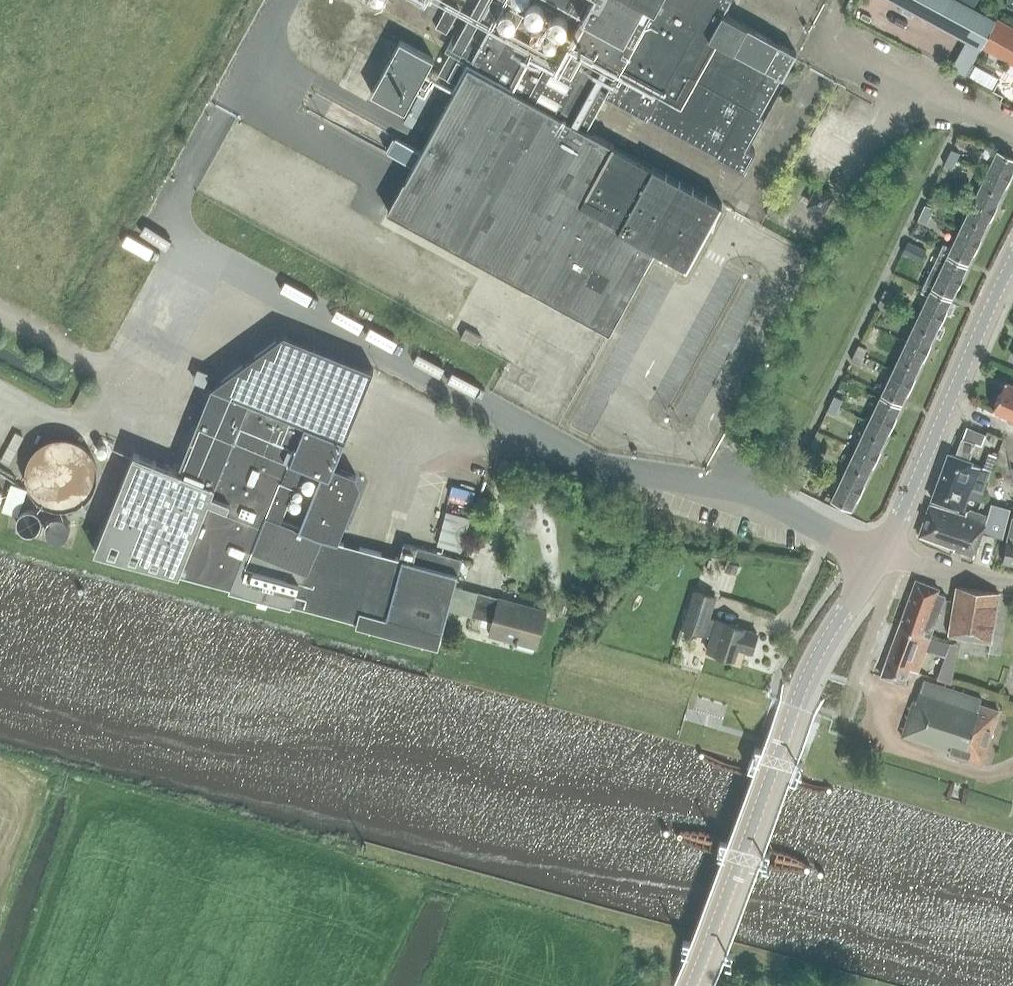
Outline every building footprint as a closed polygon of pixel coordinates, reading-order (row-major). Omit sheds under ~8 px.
[(439,74),(447,78),(490,0),(479,0),(439,74)] [(586,129),(606,93),(647,115),(664,84),(647,74),(689,0),(561,0),(583,12),(555,64),(549,60),(550,58),(508,35),(505,41),(489,31),(470,66),(586,129)] [(979,8),(978,10),(972,6),(961,0),(894,0),(981,48),(981,46),(1012,64),(1012,27),(979,8)] [(459,9),(447,3),(434,27),(446,34),(459,9)] [(501,11),(489,5),(482,18),(494,24),(501,11)] [(796,52),(724,13),(663,123),(717,153),(716,155),(744,170),(755,150),(746,145),(796,52)] [(399,41),(370,92),(404,112),(433,60),(399,41)] [(388,211),(609,331),(655,248),(687,265),(721,203),(586,129),(470,66),(423,149),(395,133),(387,147),(415,163),(388,211)] [(408,113),(417,118),(434,86),(425,81),(408,113)] [(947,156),(955,160),(959,153),(950,149),(947,156)] [(832,499),(852,509),(1012,170),(1012,159),(997,151),(951,247),(943,244),(923,288),(921,292),(928,296),(927,298),(832,499)] [(951,168),(955,160),(947,156),(943,164),(951,168)] [(920,211),(929,215),(933,208),(924,204),(920,211)] [(925,223),(929,215),(920,211),(916,219),(925,223)] [(926,250),(906,240),(900,252),(919,262),(926,250)] [(880,296),(889,300),(893,292),(884,288),(880,296)] [(885,308),(889,300),(880,296),(877,304),(885,308)] [(476,345),(481,336),(465,327),(461,336),(476,345)] [(374,369),(284,333),(210,385),(176,470),(132,452),(93,551),(179,574),(229,587),(227,591),(290,608),(291,604),(356,621),(355,625),(439,647),(443,632),(449,609),(455,585),(462,559),(404,543),(400,558),(338,541),(344,528),(361,486),(357,475),(335,466),(348,433),(374,369)] [(854,352),(862,356),(866,348),(857,344),(854,352)] [(859,363),(862,356),(854,352),(850,359),(859,363)] [(1005,381),(993,409),(1012,418),(1012,384),(1005,381)] [(829,403),(838,408),(842,399),(833,395),(829,403)] [(834,415),(838,408),(829,403),(826,411),(834,415)] [(969,460),(975,443),(980,445),(985,433),(966,426),(956,456),(948,453),(940,476),(983,491),(990,470),(971,463),(972,461),(969,460)] [(53,465),(47,486),(92,498),(100,467),(81,462),(87,438),(50,428),(43,455),(54,458),(56,447),(70,451),(65,468),(53,465)] [(807,450),(803,458),(811,462),(815,454),(807,450)] [(803,458),(800,466),(808,470),(811,462),(803,458)] [(980,499),(983,491),(940,476),(932,499),(961,510),(963,506),(965,507),(969,496),(980,499)] [(18,516),(27,490),(11,484),(2,510),(18,516)] [(1010,510),(991,505),(988,517),(971,511),(966,512),(965,516),(930,504),(919,535),(975,553),(982,531),(1003,537),(1005,529),(1010,510)] [(470,517),(445,510),(436,544),(461,551),(470,517)] [(1012,516),(1007,537),(1003,562),(1012,564),(1012,513),(1012,516)] [(736,575),(739,565),(727,561),(724,571),(736,575)] [(931,637),(933,631),(946,595),(937,592),(939,588),(916,580),(899,626),(931,637)] [(455,585),(449,609),(472,615),(493,621),(489,635),(536,647),(546,610),(478,592),(455,585)] [(991,643),(999,593),(957,587),(949,636),(991,643)] [(751,652),(757,632),(710,617),(716,597),(694,590),(682,627),(711,636),(707,650),(734,659),(738,648),(751,652)] [(918,672),(927,647),(931,637),(899,626),(881,676),(904,684),(910,668),(918,672)] [(982,765),(999,711),(980,705),(982,699),(923,681),(917,702),(914,701),(902,736),(949,752),(948,755),(982,765)] [(720,840),(717,852),(767,866),(770,853),(720,840)]
